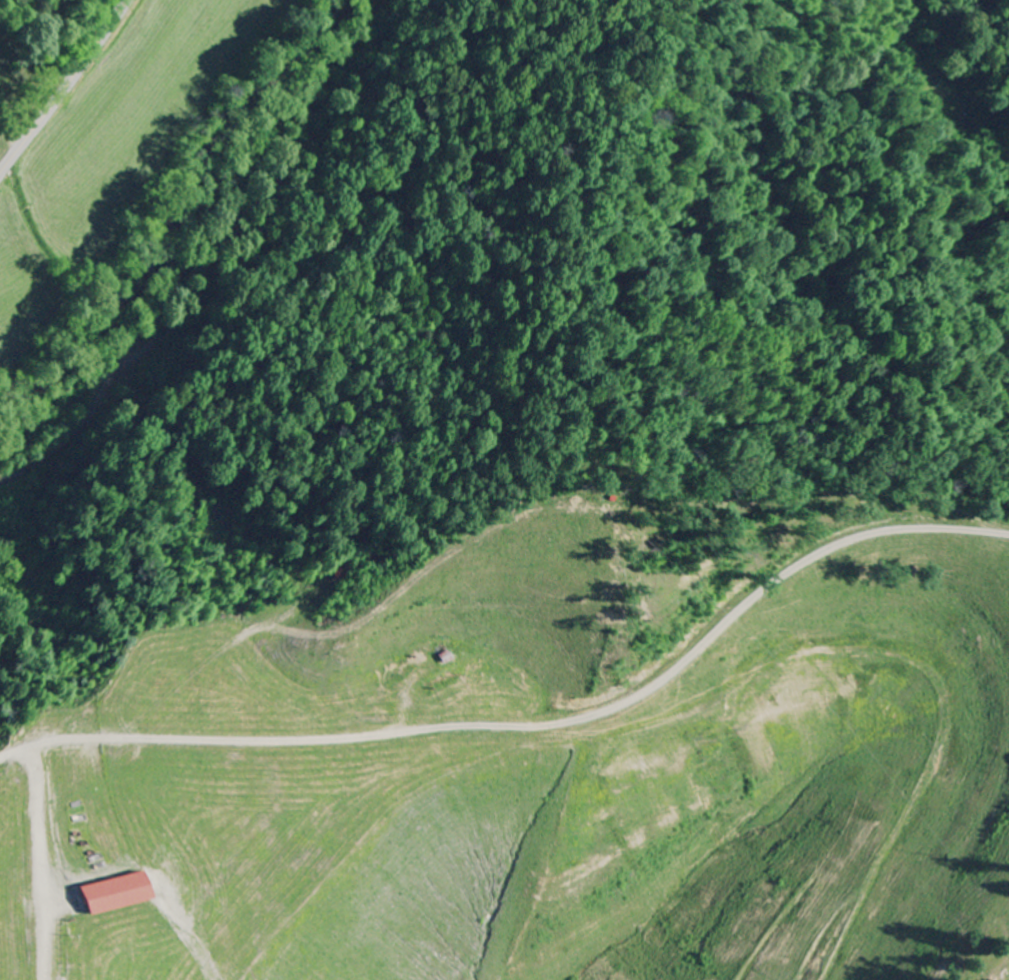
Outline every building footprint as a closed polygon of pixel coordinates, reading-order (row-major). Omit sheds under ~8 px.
[(152,901),(146,873),(82,886),(87,914),(152,901)]
